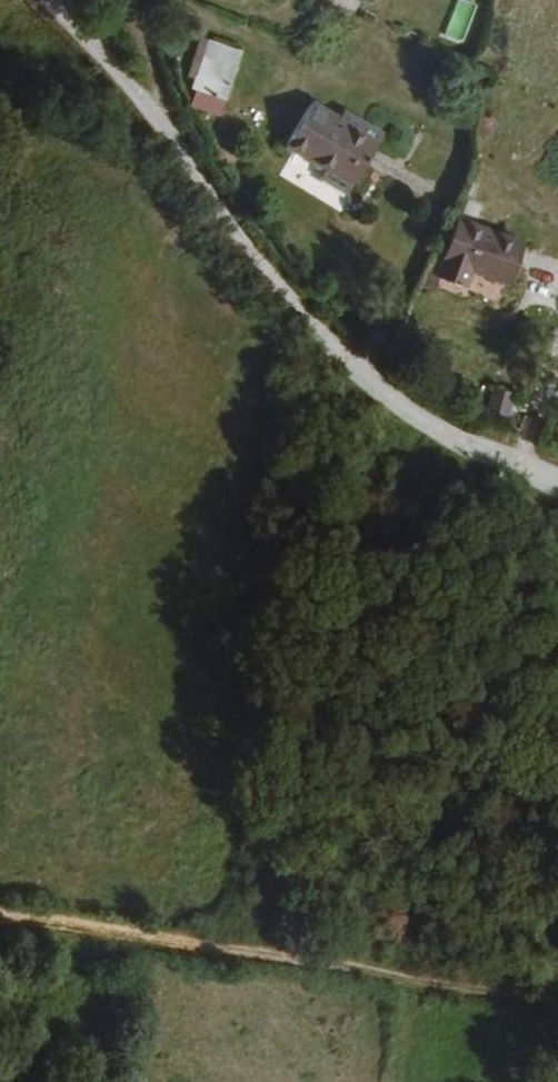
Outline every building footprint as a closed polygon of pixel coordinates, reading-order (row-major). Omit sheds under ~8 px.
[(443,35),(463,43),(478,4),(467,0),(456,0),(443,35)] [(194,80),(206,45),(196,42),(185,77),(194,80)] [(223,101),(238,55),(206,45),(194,80),(190,90),(223,101)] [(342,188),(370,147),(309,105),(282,144),(342,188)] [(491,292),(507,250),(446,225),(424,281),(447,291),(455,277),(491,292)] [(503,391),(485,385),(477,405),(495,412),(503,391)] [(519,438),(537,442),(543,420),(526,415),(519,438)]
